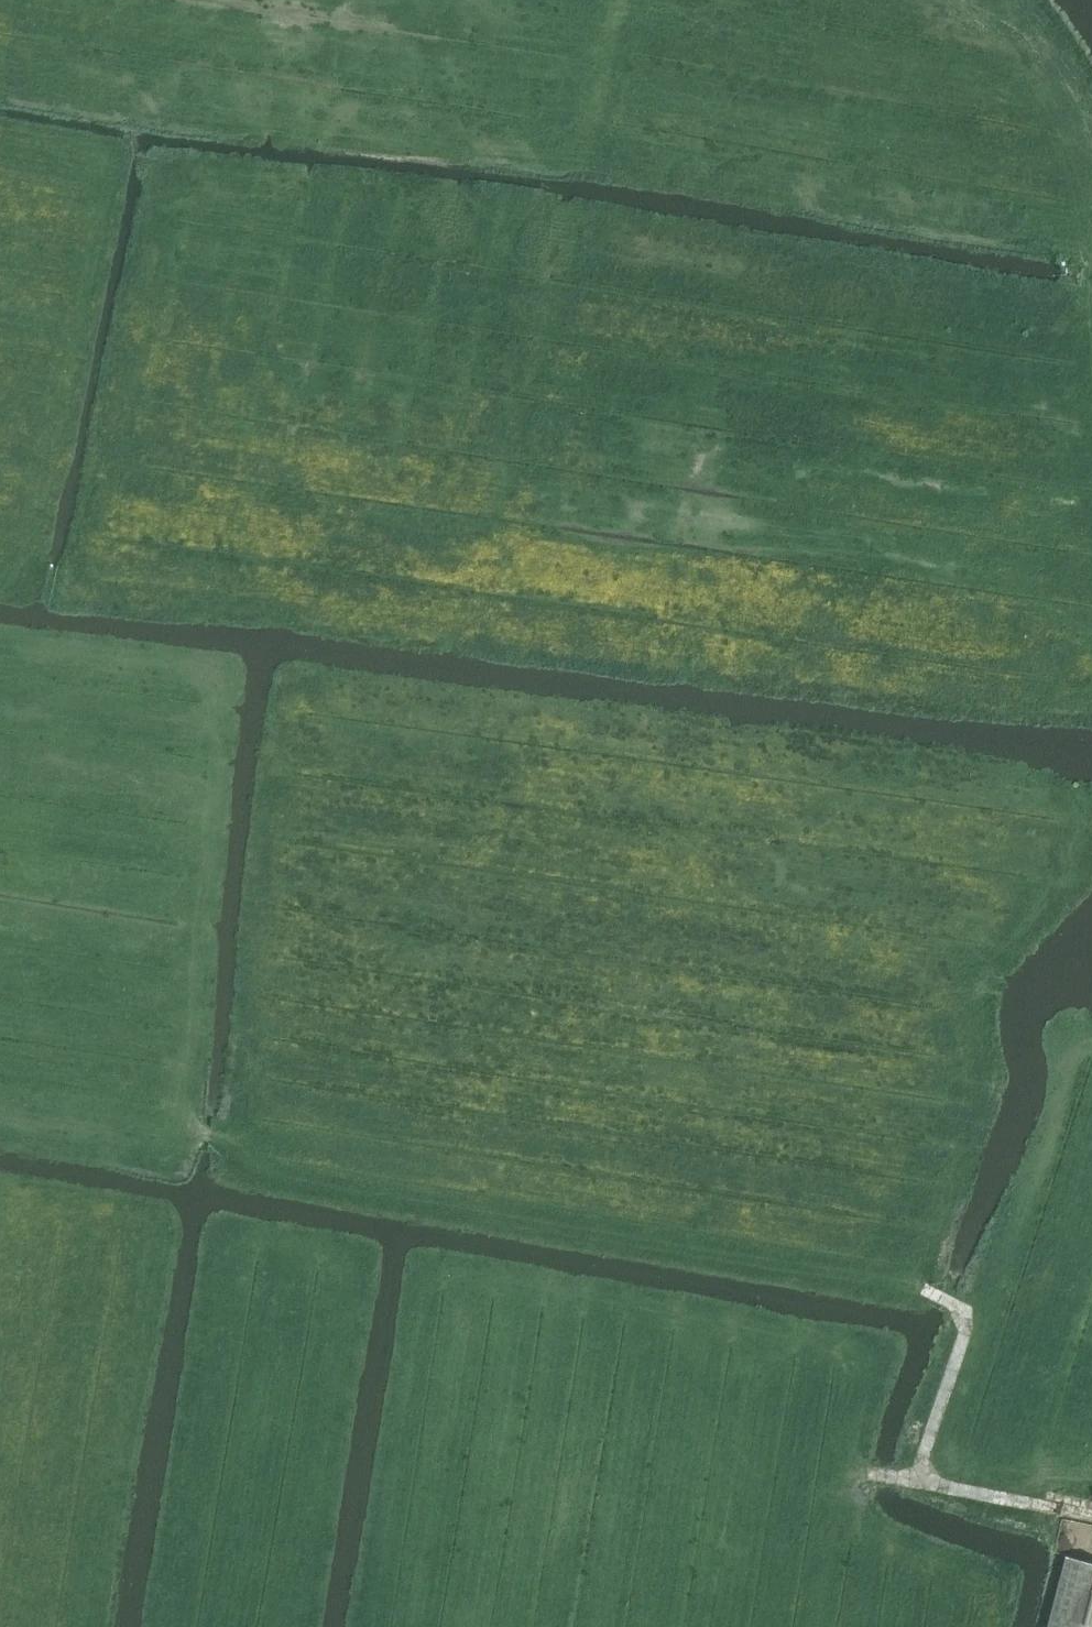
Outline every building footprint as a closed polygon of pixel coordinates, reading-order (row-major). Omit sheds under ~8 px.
[(1067,1557),(1049,1626),(1091,1626),(1091,1563),(1067,1557)]
